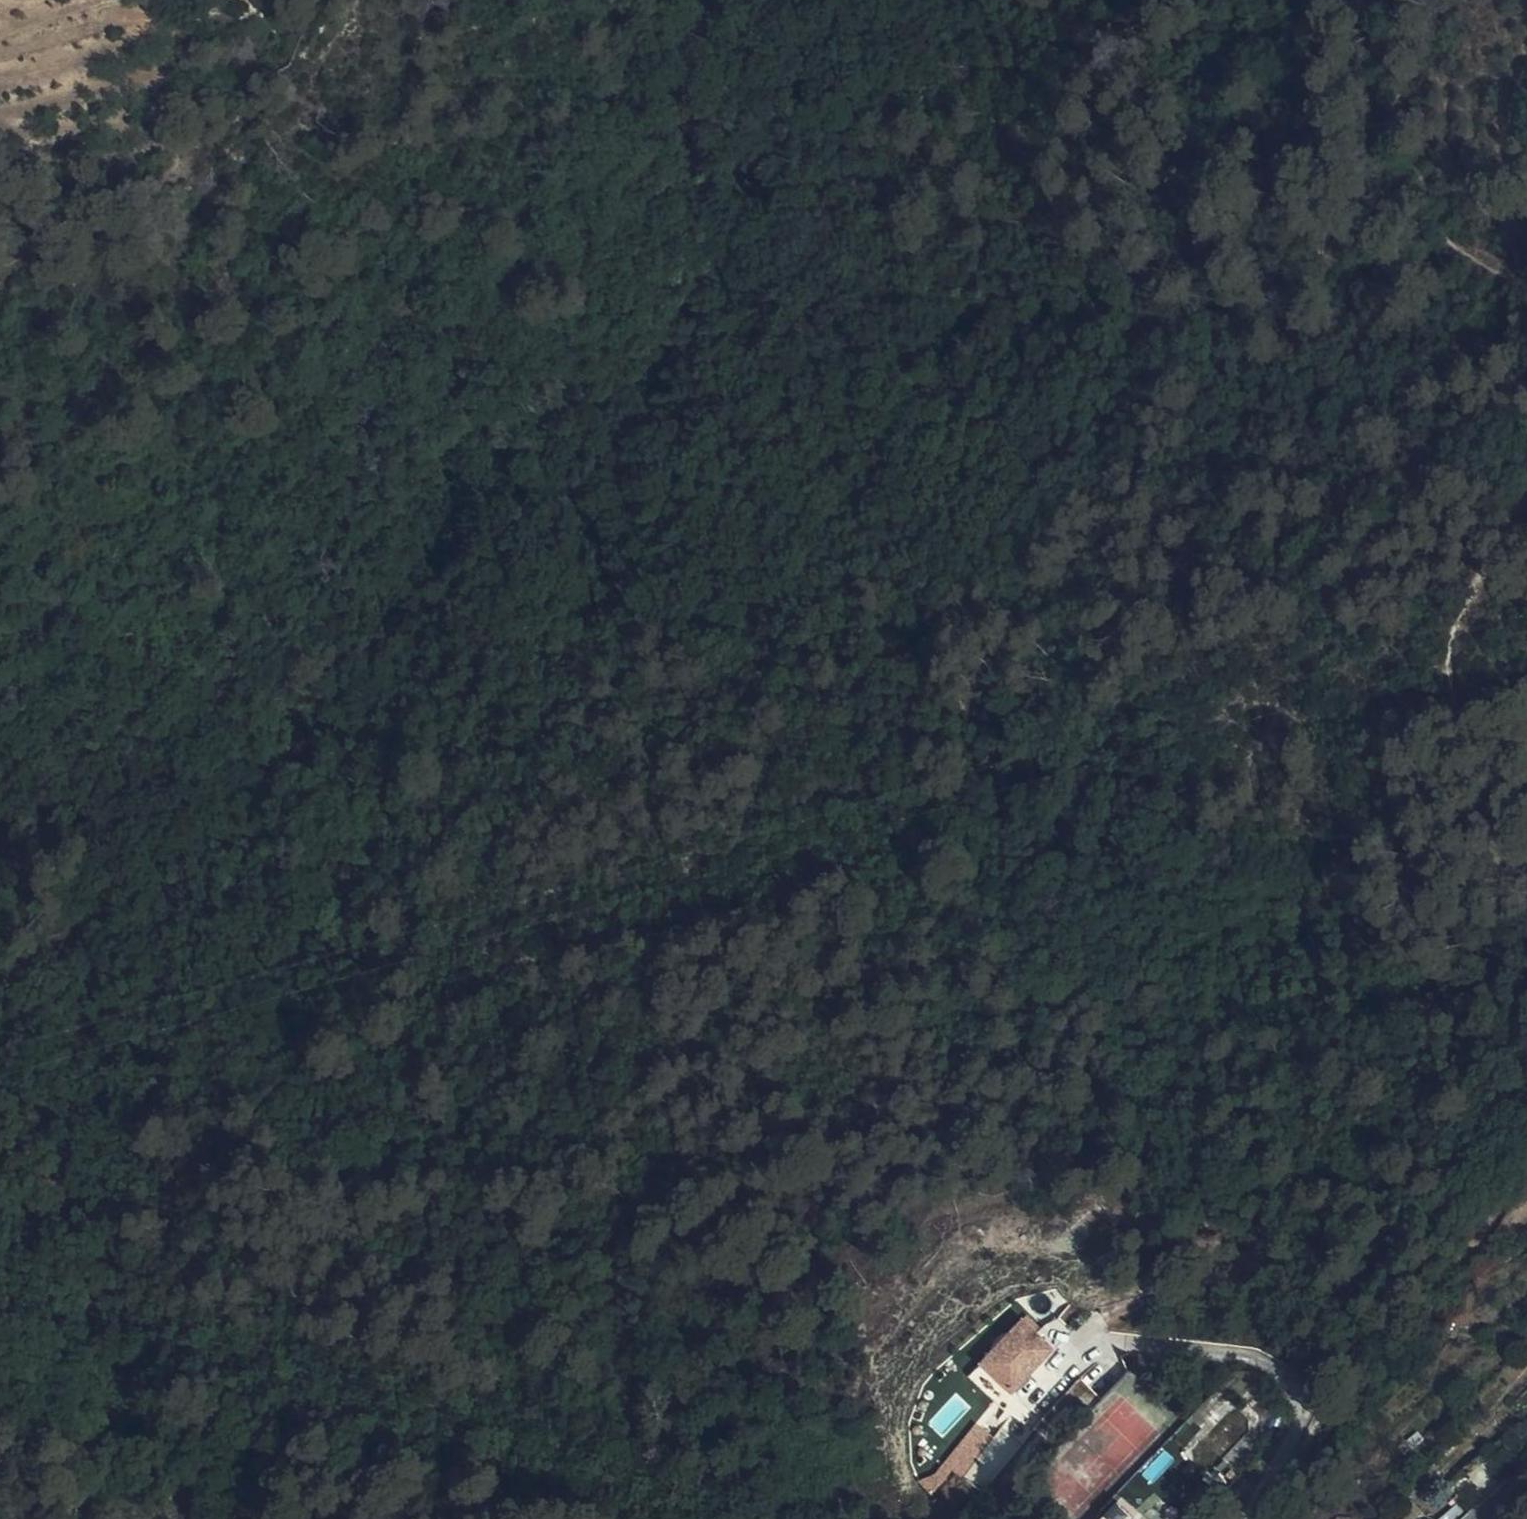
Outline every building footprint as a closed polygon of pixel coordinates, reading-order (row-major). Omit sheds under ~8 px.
[(1018,1325),(1014,1329),(1019,1335),(1024,1330),(1018,1325)] [(1005,1402),(1045,1358),(1019,1335),(1014,1329),(1000,1343),(1000,1344),(1006,1349),(978,1378),(1005,1402)] [(1000,1344),(1000,1343),(999,1342),(995,1342),(992,1343),(989,1345),(987,1347),(985,1351),(984,1355),(984,1358),(986,1359),(1000,1344)] [(973,1373),(978,1378),(1006,1349),(1000,1344),(986,1359),(973,1373)] [(1113,1504),(1100,1518),(1130,1518),(1113,1504)]
